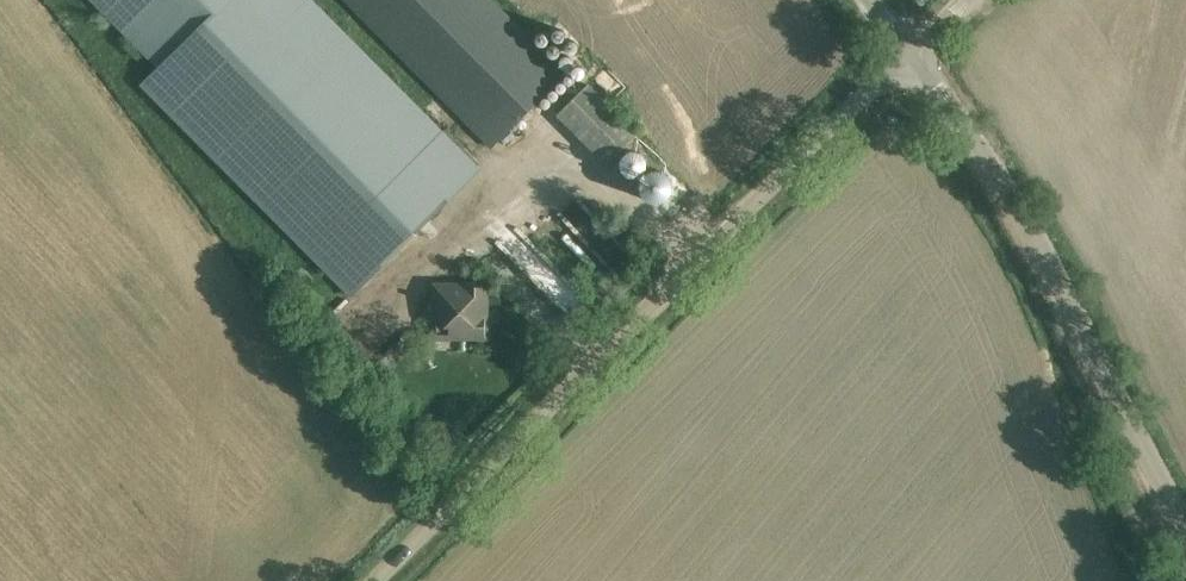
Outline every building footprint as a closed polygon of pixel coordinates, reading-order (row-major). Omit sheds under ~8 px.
[(157,68),(140,85),(348,295),(478,167),(313,0),(90,0),(157,68)] [(493,149),(568,74),(493,0),(343,0),(493,149)] [(558,115),(607,164),(637,134),(588,85),(558,115)] [(660,164),(627,181),(639,203),(671,186),(660,164)] [(432,339),(451,339),(451,338),(487,338),(487,311),(484,311),(484,303),(487,303),(487,285),(434,285),(434,311),(432,311),(432,339)]
